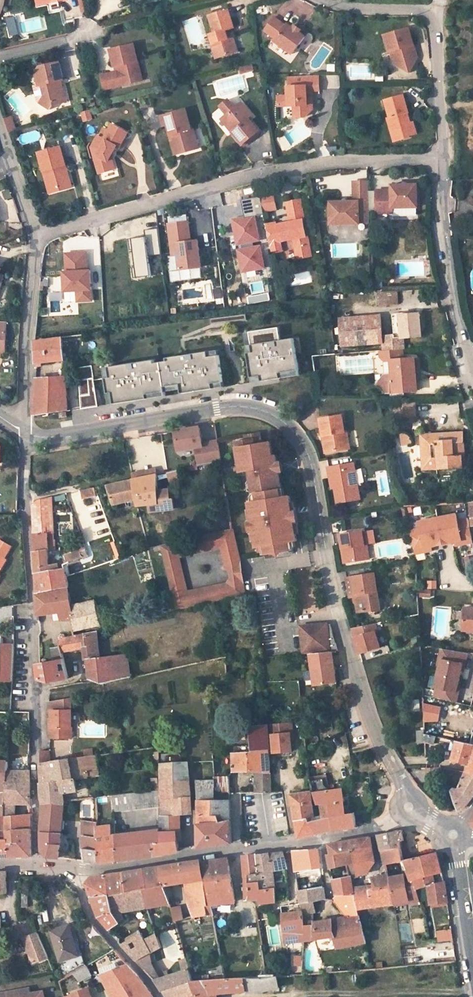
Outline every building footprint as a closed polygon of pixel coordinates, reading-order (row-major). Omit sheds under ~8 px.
[(217,50),(223,48),(225,53),(235,51),(231,35),(225,36),(224,28),(231,26),(227,8),(208,13),(212,31),(208,33),(210,41),(215,40),(217,50)] [(285,26),(273,17),(264,30),(276,39),(274,41),(291,53),(304,36),(287,23),(285,26)] [(408,44),(412,42),(406,26),(382,34),(388,51),(390,53),(394,64),(408,71),(415,56),(413,52),(410,49),(408,44)] [(214,56),(225,53),(223,48),(217,50),(215,40),(210,41),(214,56)] [(132,60),(134,59),(130,42),(107,47),(111,65),(115,64),(116,68),(97,73),(100,87),(136,79),(132,60)] [(46,105),(54,98),(62,96),(59,83),(56,83),(56,79),(60,78),(56,60),(37,64),(32,70),(35,83),(38,83),(41,93),(35,100),(44,108),(46,105)] [(238,73),(250,69),(249,63),(236,67),(238,73)] [(307,91),(312,91),(320,91),(319,76),(289,77),(290,87),(289,87),(289,96),(289,106),(295,106),(295,117),(307,116),(313,110),(312,98),(307,98),(307,91)] [(391,129),(397,128),(401,140),(410,137),(410,136),(417,134),(414,123),(411,124),(408,114),(409,114),(404,95),(386,100),(391,117),(388,118),(391,129)] [(63,101),(62,96),(54,98),(46,105),(63,101)] [(279,107),(289,106),(289,96),(279,97),(279,107)] [(225,98),(217,104),(224,113),(232,107),(225,98)] [(233,128),(230,131),(240,144),(256,131),(246,118),(249,115),(238,102),(232,107),(224,113),(222,115),(233,128)] [(167,134),(172,132),(177,152),(195,147),(189,127),(188,128),(183,108),(162,113),(164,124),(167,134)] [(219,118),(230,131),(233,128),(222,115),(219,118)] [(15,130),(10,116),(4,118),(9,132),(15,130)] [(98,135),(94,144),(103,149),(99,156),(95,157),(98,167),(106,172),(115,169),(112,156),(117,147),(120,148),(129,132),(113,123),(109,130),(104,127),(100,135),(98,135)] [(395,141),(401,140),(397,128),(391,129),(395,141)] [(172,153),(177,152),(172,132),(167,134),(172,153)] [(99,156),(103,149),(94,144),(92,146),(95,157),(99,156)] [(64,172),(62,166),(66,165),(61,147),(38,153),(49,191),(61,187),(60,183),(71,181),(68,172),(64,172)] [(72,188),(71,181),(60,183),(61,187),(49,191),(50,194),(72,188)] [(359,224),(359,222),(359,214),(369,214),(369,181),(355,181),(355,201),(330,201),(331,224),(359,224)] [(418,207),(417,184),(392,185),(392,190),(377,190),(377,213),(393,212),(393,207),(417,207),(418,207)] [(277,208),(274,194),(261,196),(264,211),(277,208)] [(259,240),(255,216),(264,214),(264,211),(261,196),(242,200),(245,217),(233,220),(238,244),(241,243),(243,250),(239,250),(243,272),(265,267),(261,246),(255,247),(254,241),(259,240)] [(269,238),(270,245),(281,243),(281,241),(294,238),(298,258),(312,256),(308,235),(307,235),(304,220),(305,220),(301,199),(287,201),(291,222),(277,224),(279,236),(269,238)] [(393,207),(393,212),(393,216),(417,215),(417,207),(393,207)] [(172,255),(178,255),(180,270),(201,267),(198,240),(191,241),(188,221),(168,224),(172,255)] [(279,236),(277,224),(277,222),(267,224),(269,238),(279,236)] [(272,253),(282,251),(281,243),(270,245),(272,253)] [(91,270),(87,271),(86,253),(66,254),(67,272),(64,272),(65,291),(77,291),(78,302),(92,301),(91,270)] [(77,291),(65,291),(66,302),(78,302),(77,291)] [(404,337),(421,336),(419,314),(401,315),(400,314),(393,314),(395,335),(395,338),(404,337)] [(382,336),(380,316),(340,319),(342,346),(382,343),(383,343),(382,336)] [(250,332),(253,352),(248,353),(251,374),(256,373),(257,382),(272,379),(272,377),(277,376),(277,379),(300,375),(294,338),(281,340),(279,327),(250,332)] [(383,343),(382,343),(383,351),(387,350),(403,349),(405,349),(404,337),(395,338),(395,335),(382,336),(383,343)] [(34,342),(33,364),(62,360),(60,338),(34,342)] [(403,349),(387,350),(387,359),(392,358),(392,360),(391,360),(392,374),(385,375),(380,381),(380,388),(386,393),(391,392),(391,397),(405,396),(404,391),(417,390),(415,358),(403,359),(403,349)] [(219,388),(217,377),(222,376),(219,355),(209,357),(208,352),(167,358),(167,361),(155,363),(155,360),(108,367),(110,378),(105,378),(108,394),(113,393),(114,404),(139,400),(138,398),(144,397),(144,399),(166,396),(165,392),(165,387),(180,384),(181,389),(182,394),(197,391),(196,388),(201,388),(201,391),(219,388)] [(32,381),(31,417),(67,412),(64,378),(32,381)] [(81,396),(82,409),(99,407),(94,378),(89,379),(91,394),(81,396)] [(415,414),(416,402),(401,402),(401,414),(415,414)] [(345,449),(343,432),(345,432),(343,417),(320,420),(323,435),(327,434),(328,440),(324,440),(326,453),(345,449)] [(178,451),(196,448),(197,455),(204,454),(206,464),(221,461),(218,441),(203,443),(200,427),(175,431),(178,451)] [(399,432),(401,446),(412,445),(410,431),(399,432)] [(457,467),(456,457),(459,456),(457,432),(414,436),(417,471),(457,467)] [(295,534),(298,533),(296,525),(293,523),(292,517),(295,515),(293,510),(290,510),(289,504),(281,505),(279,497),(283,496),(280,483),(279,479),(277,479),(275,471),(278,470),(277,466),(276,461),(273,462),(270,448),(262,450),(260,439),(245,441),(246,446),(235,448),(240,473),(245,472),(246,478),(248,478),(250,486),(253,500),(255,500),(257,508),(250,509),(251,516),(249,516),(246,517),(247,525),(251,527),(252,534),(250,537),(251,543),(255,542),(258,554),(266,552),(266,555),(289,551),(288,542),(294,541),(297,541),(295,534)] [(204,454),(197,455),(199,465),(206,464),(204,454)] [(333,475),(337,502),(337,503),(359,500),(354,463),(328,467),(330,476),(333,475)] [(283,479),(282,468),(277,466),(278,470),(275,471),(277,479),(279,479),(280,483),(283,479)] [(180,470),(167,473),(169,481),(182,478),(180,470)] [(131,482),(155,477),(154,471),(130,476),(131,482)] [(166,499),(164,490),(158,491),(155,477),(131,482),(136,508),(147,506),(148,514),(173,509),(170,499),(166,499)] [(136,508),(131,482),(107,488),(112,508),(127,505),(128,510),(136,508)] [(81,488),(82,499),(95,498),(94,487),(81,488)] [(249,504),(250,509),(257,508),(255,500),(253,500),(249,504)] [(31,575),(33,574),(62,572),(61,568),(84,559),(82,551),(59,559),(60,564),(55,566),(45,568),(44,553),(45,553),(45,541),(50,542),(47,501),(29,505),(30,536),(31,575)] [(469,542),(464,519),(454,521),(452,515),(433,519),(439,545),(459,540),(459,544),(469,542)] [(439,545),(433,519),(414,523),(416,530),(406,532),(411,555),(421,553),(421,549),(439,545)] [(245,595),(243,581),(230,583),(187,592),(178,557),(221,547),(226,567),(241,564),(232,529),(161,545),(176,610),(224,600),(245,595)] [(347,564),(369,560),(366,545),(364,545),(362,531),(340,535),(342,549),(345,549),(347,564)] [(6,561),(5,560),(12,548),(0,542),(0,572),(6,561)] [(230,583),(226,567),(221,547),(178,557),(187,592),(230,583)] [(472,555),(462,557),(466,575),(472,574),(472,561),(472,555)] [(230,583),(243,581),(241,564),(226,567),(230,583)] [(63,572),(62,572),(33,574),(34,595),(65,591),(64,580),(63,572)] [(359,612),(380,609),(375,574),(348,578),(349,588),(350,597),(356,597),(359,612)] [(437,589),(437,580),(427,580),(427,589),(437,589)] [(59,624),(69,621),(74,634),(98,626),(92,604),(67,610),(65,594),(35,598),(35,599),(35,617),(37,617),(58,612),(59,624)] [(461,610),(461,628),(472,629),(472,610),(461,610)] [(375,623),(352,628),(357,643),(360,653),(380,648),(376,632),(378,631),(375,623)] [(333,651),(338,650),(335,637),(331,624),(326,625),(333,651)] [(300,627),(302,654),(310,653),(333,651),(326,625),(322,630),(317,626),(300,627)] [(13,682),(13,642),(0,642),(1,632),(0,632),(0,682),(13,682)] [(72,639),(64,640),(64,642),(61,643),(62,652),(82,648),(84,659),(87,659),(89,678),(102,682),(128,677),(124,654),(98,661),(95,634),(72,639)] [(461,664),(463,653),(441,649),(439,660),(437,660),(434,675),(457,679),(459,664),(461,664)] [(333,651),(310,653),(314,685),(337,682),(335,670),(333,651)] [(46,683),(66,679),(63,661),(36,663),(38,680),(46,683)] [(454,693),(457,679),(434,675),(432,690),(434,690),(432,701),(454,705),(456,694),(454,693)] [(48,739),(67,739),(67,728),(71,728),(70,699),(47,703),(47,712),(49,712),(50,727),(48,727),(48,739)] [(253,794),(262,793),(269,793),(266,773),(265,770),(266,770),(263,751),(265,751),(264,725),(247,727),(249,751),(234,752),(234,750),(230,750),(232,772),(253,772),(253,794)] [(270,754),(287,753),(285,725),(268,727),(270,754)] [(433,744),(434,738),(421,735),(421,742),(433,744)] [(455,742),(450,741),(449,751),(453,752),(452,762),(467,765),(468,760),(472,761),(472,746),(455,742)] [(38,751),(38,765),(51,763),(49,751),(38,751)] [(146,753),(148,764),(156,763),(155,751),(146,753)] [(79,752),(71,753),(72,760),(80,758),(79,752)] [(159,829),(148,831),(150,854),(177,851),(174,836),(173,811),(189,810),(185,764),(180,764),(179,757),(176,753),(159,755),(161,831),(159,831),(159,829)] [(60,782),(86,778),(84,758),(80,758),(72,760),(51,763),(38,765),(38,785),(60,782)] [(8,834),(6,830),(28,828),(28,814),(13,815),(13,804),(28,803),(28,765),(19,766),(19,769),(4,770),(0,816),(0,835),(8,834)] [(194,771),(195,782),(208,781),(208,769),(194,771)] [(431,778),(437,778),(437,770),(430,770),(423,770),(423,785),(432,786),(431,778)] [(472,793),(472,775),(466,773),(465,776),(456,789),(448,788),(456,810),(461,807),(472,793)] [(74,793),(76,800),(95,796),(102,796),(99,776),(86,778),(60,782),(62,795),(74,793)] [(227,777),(215,777),(216,785),(228,784),(227,777)] [(195,782),(197,801),(213,801),(213,794),(215,792),(212,784),(212,781),(208,781),(195,782)] [(67,802),(76,800),(74,793),(62,795),(60,782),(38,785),(38,794),(41,807),(62,807),(62,803),(67,802)] [(109,797),(111,812),(158,805),(157,790),(109,797)] [(351,816),(351,814),(343,815),(341,803),(342,803),(339,790),(309,794),(313,805),(317,804),(325,803),(330,830),(353,828),(352,825),(352,824),(351,816)] [(330,830),(325,803),(317,804),(320,819),(311,821),(305,793),(289,795),(296,834),(297,837),(330,830)] [(227,801),(213,801),(197,801),(197,817),(218,817),(218,822),(229,821),(227,801)] [(63,854),(58,853),(62,807),(41,807),(39,828),(40,848),(47,857),(63,858),(63,854)] [(82,815),(84,848),(96,849),(95,827),(97,827),(96,814),(82,815)] [(218,817),(197,817),(196,847),(230,842),(229,821),(218,822),(218,817)] [(95,827),(96,849),(97,860),(115,858),(116,858),(113,835),(113,833),(109,834),(109,825),(97,827),(95,827)] [(28,828),(6,830),(8,834),(8,856),(18,854),(29,853),(28,828)] [(378,836),(382,851),(393,849),(394,850),(399,850),(400,849),(400,842),(401,840),(401,830),(393,832),(378,836)] [(137,855),(150,854),(148,831),(135,832),(113,835),(116,858),(137,855)] [(8,856),(8,834),(0,835),(0,856),(8,856)] [(335,843),(327,844),(329,853),(329,854),(352,850),(370,846),(369,837),(335,843)] [(364,873),(368,869),(374,862),(373,862),(370,846),(352,850),(354,862),(356,875),(364,873)] [(96,849),(84,848),(84,860),(97,860),(96,849)] [(297,891),(321,887),(316,849),(291,850),(291,851),(297,891)] [(394,850),(393,849),(382,851),(385,864),(401,860),(399,850),(394,850)] [(346,864),(354,862),(352,850),(329,854),(327,855),(330,867),(346,864)] [(255,855),(256,874),(249,876),(249,884),(260,882),(261,891),(273,888),(274,901),(288,900),(288,899),(287,892),(290,890),(290,888),(288,886),(287,883),(274,885),(274,880),(282,878),(282,873),(286,872),(286,869),(282,852),(277,852),(272,853),(255,855)] [(249,874),(249,876),(256,874),(255,855),(255,854),(242,856),(243,875),(249,874)] [(431,874),(431,875),(440,873),(435,854),(403,860),(405,869),(387,875),(392,902),(394,902),(404,898),(406,903),(418,900),(415,889),(412,879),(423,876),(431,874)] [(206,916),(211,915),(212,915),(212,912),(214,911),(214,908),(212,909),(211,905),(234,901),(230,880),(229,872),(226,858),(203,861),(207,883),(209,905),(208,905),(208,906),(206,906),(204,907),(206,916)] [(156,867),(163,886),(167,885),(177,884),(191,881),(196,917),(206,916),(204,907),(206,906),(200,862),(199,860),(156,867)] [(346,864),(348,876),(356,875),(354,862),(346,864)] [(145,908),(146,907),(168,903),(163,886),(156,867),(151,868),(146,869),(142,870),(146,888),(142,889),(144,899),(143,900),(145,908)] [(126,892),(142,889),(146,888),(142,870),(136,871),(125,873),(121,873),(126,892)] [(104,876),(107,896),(110,912),(97,918),(106,928),(122,918),(119,912),(145,908),(143,900),(144,899),(142,889),(126,892),(121,873),(104,876)] [(425,886),(429,900),(445,898),(441,879),(433,884),(431,875),(431,874),(423,876),(425,886)] [(392,902),(387,875),(370,878),(372,890),(351,892),(352,894),(355,908),(354,909),(392,902)] [(90,898),(107,896),(104,876),(90,878),(84,885),(90,898)] [(333,882),(333,886),(349,882),(348,876),(332,879),(333,882)] [(412,879),(415,889),(425,886),(423,876),(412,879)] [(191,918),(196,917),(191,881),(177,884),(185,903),(191,918)] [(258,898),(259,904),(274,902),(274,901),(273,888),(261,891),(260,882),(249,884),(250,899),(258,898)] [(333,886),(333,889),(334,895),(352,894),(351,892),(349,882),(333,886)] [(312,913),(315,912),(312,902),(321,898),(323,899),(321,887),(297,891),(298,897),(300,912),(302,911),(303,915),(312,913)] [(329,901),(331,902),(345,918),(347,920),(356,918),(354,910),(354,909),(355,908),(352,894),(334,895),(331,898),(329,901)] [(110,912),(107,896),(90,898),(97,918),(110,912)] [(169,910),(173,921),(187,919),(185,912),(180,913),(179,907),(175,908),(169,909),(169,910)] [(303,941),(310,940),(312,913),(303,915),(302,911),(300,912),(281,915),(284,933),(288,977),(289,977),(301,976),(303,941)] [(332,939),(335,948),(364,944),(356,918),(347,920),(345,918),(314,922),(313,939),(314,939),(314,941),(322,941),(322,938),(327,937),(328,940),(332,939)] [(64,976),(81,965),(68,927),(51,933),(64,976)] [(164,947),(168,956),(174,954),(172,948),(180,945),(173,929),(168,931),(173,944),(164,947)] [(435,932),(437,942),(448,941),(448,939),(452,939),(450,929),(435,932)] [(116,942),(134,960),(147,953),(149,952),(149,953),(159,947),(155,934),(141,939),(136,931),(116,937),(116,942)] [(42,947),(38,937),(37,935),(23,942),(28,953),(42,947)] [(48,959),(42,947),(28,953),(34,966),(48,959)] [(406,949),(406,962),(421,962),(420,948),(406,949)] [(149,963),(147,953),(134,960),(149,976),(164,996),(209,996),(201,979),(190,980),(188,970),(167,976),(165,971),(161,972),(159,969),(154,971),(149,963)] [(154,996),(140,977),(129,965),(102,975),(113,996),(154,996)] [(85,967),(72,975),(77,982),(90,976),(85,967)] [(291,995),(289,977),(288,977),(266,978),(224,980),(222,972),(204,974),(201,975),(203,979),(201,979),(209,996),(216,996),(216,994),(246,991),(277,988),(278,996),(292,996),(291,995)] [(44,991),(31,993),(30,989),(0,994),(0,996),(45,996),(44,991)]
